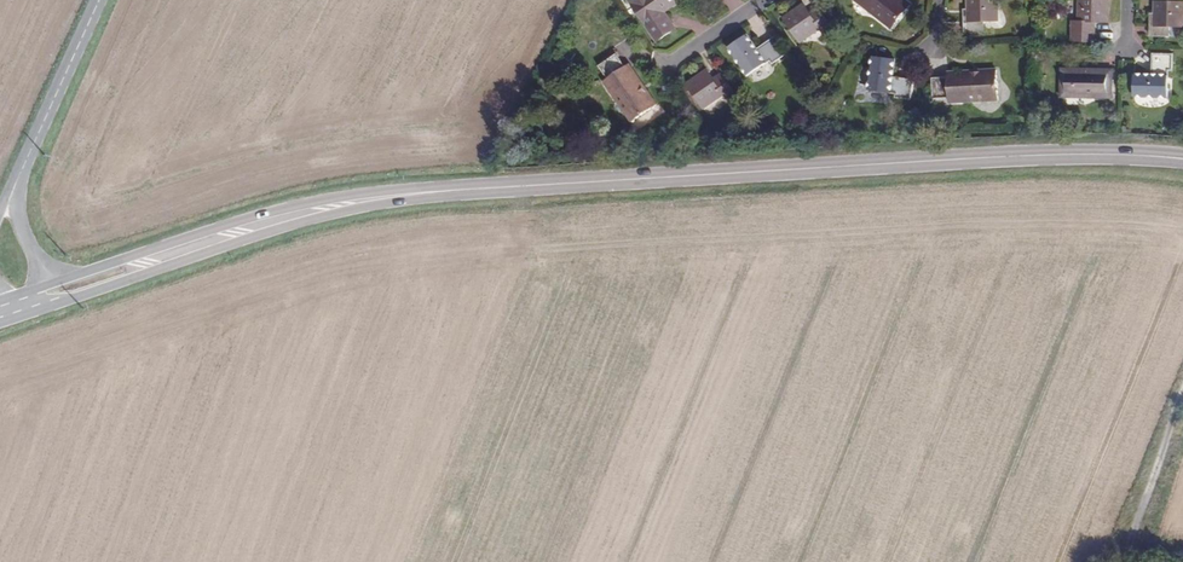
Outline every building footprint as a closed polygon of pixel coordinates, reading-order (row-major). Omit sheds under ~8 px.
[(658,10),(674,0),(629,0),(655,39),(670,29),(662,16),(659,17),(656,12),(658,10)] [(904,0),(854,0),(888,27),(907,2),(904,0)] [(965,10),(961,10),(961,32),(982,31),(981,21),(994,20),(993,0),(965,0),(965,10)] [(1077,22),(1072,23),(1071,41),(1094,42),(1094,23),(1107,23),(1108,0),(1077,0),(1077,22)] [(1182,3),(1154,1),(1153,14),(1151,14),(1150,36),(1169,36),(1170,27),(1182,27),(1182,3)] [(814,22),(806,9),(785,23),(801,47),(821,33),(824,37),(832,31),(822,17),(814,22)] [(754,48),(744,34),(726,46),(744,74),(766,59),(769,62),(782,53),(771,37),(754,48)] [(641,90),(623,64),(622,65),(612,52),(595,63),(604,76),(601,79),(627,118),(653,102),(644,88),(641,90)] [(1171,54),(1152,53),(1151,74),(1134,74),(1132,96),(1166,97),(1167,70),(1171,70),(1171,54)] [(891,58),(869,55),(865,88),(891,91),(891,96),(908,98),(910,78),(889,75),(891,58)] [(627,62),(623,64),(641,90),(644,88),(627,62)] [(714,81),(704,67),(683,81),(700,106),(721,92),(723,95),(731,90),(721,76),(714,81)] [(995,68),(978,68),(978,74),(947,75),(931,76),(932,97),(947,97),(948,101),(995,99),(995,68)] [(1109,71),(1062,69),(1061,93),(1108,95),(1109,71)]
